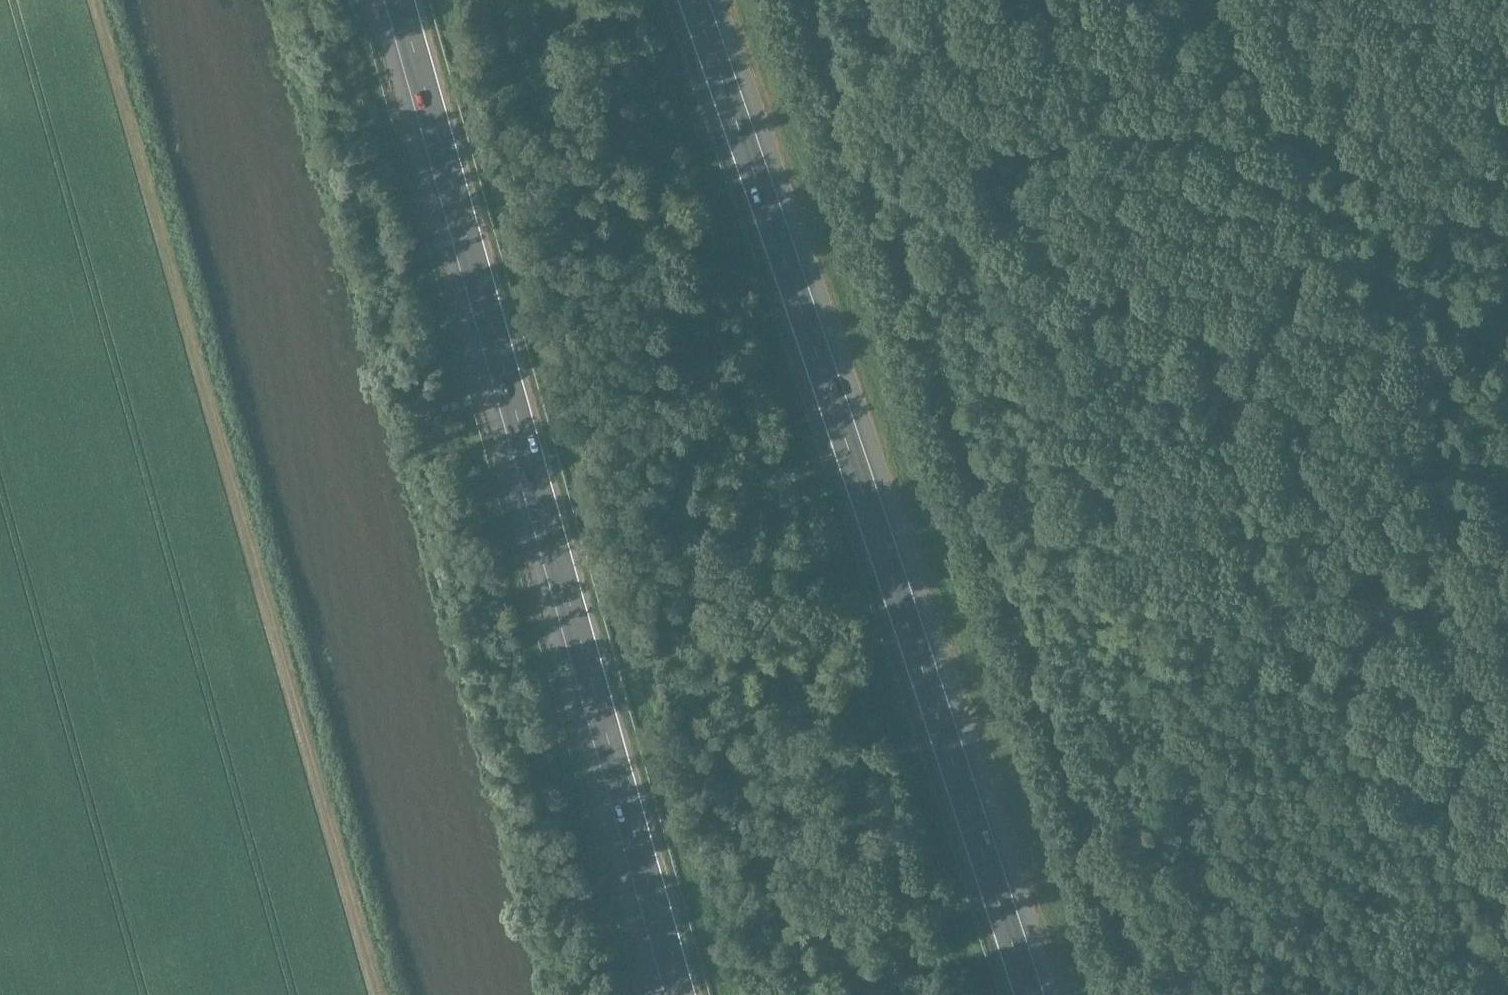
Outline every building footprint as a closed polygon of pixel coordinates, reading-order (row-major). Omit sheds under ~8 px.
[(1106,777),(1108,765),(1092,762),(1090,774),(1106,777)]
